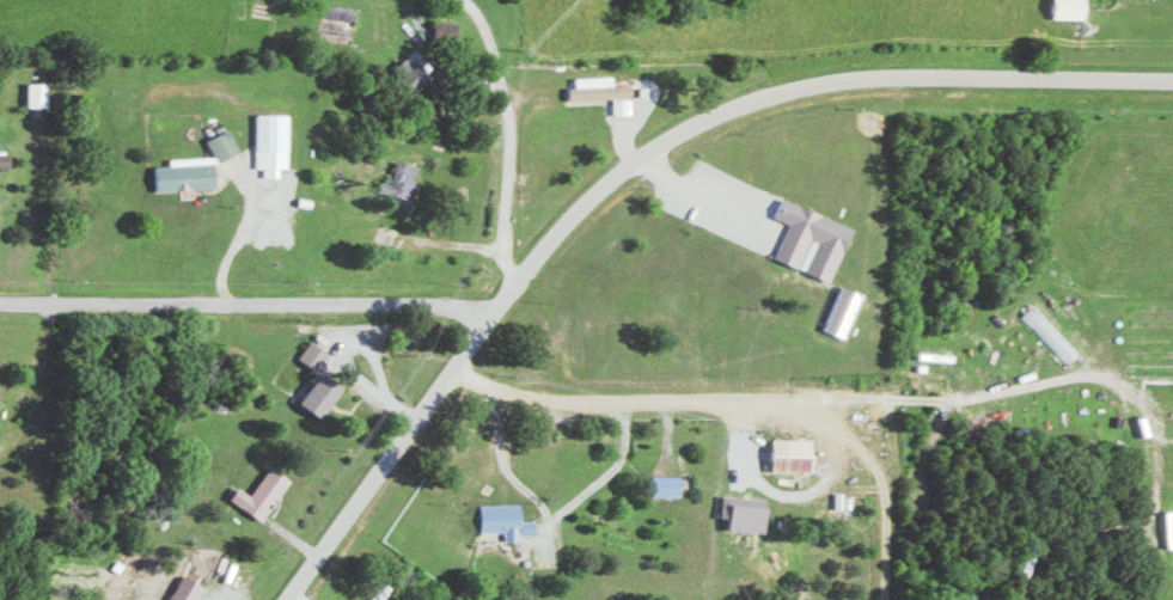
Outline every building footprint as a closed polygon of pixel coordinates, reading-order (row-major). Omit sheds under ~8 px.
[(1058,18),(1090,18),(1091,0),(1058,0),(1058,18)] [(435,78),(413,54),(397,69),(418,94),(435,78)] [(54,82),(34,82),(35,107),(55,106),(54,82)] [(295,113),(263,113),(262,168),(270,168),(270,177),(286,177),(286,168),(294,168),(295,113)] [(245,152),(235,129),(213,138),(222,161),(245,152)] [(222,188),(220,156),(175,158),(175,165),(161,166),(162,190),(222,188)] [(417,199),(424,165),(402,160),(396,182),(387,180),(384,191),(417,199)] [(859,226),(786,198),(779,216),(795,223),(781,258),(838,281),(859,226)] [(852,337),(870,294),(848,285),(831,328),(852,337)] [(305,358),(321,370),(334,354),(318,341),(305,358)] [(304,402),(327,418),(349,387),(327,371),(304,402)] [(778,471),(817,471),(817,438),(777,439),(778,471)] [(269,521),(296,480),(276,467),(257,495),(244,486),(235,499),(269,521)] [(687,497),(687,476),(658,476),(658,496),(687,497)] [(728,517),(735,517),(735,530),(772,531),(772,497),(729,496),(728,517)] [(526,503),(485,504),(486,532),(510,532),(510,541),(527,540),(526,536),(541,535),(541,520),(527,521),(526,503)] [(189,575),(175,599),(202,599),(210,587),(189,575)] [(395,587),(384,582),(376,599),(389,599),(395,587)]
